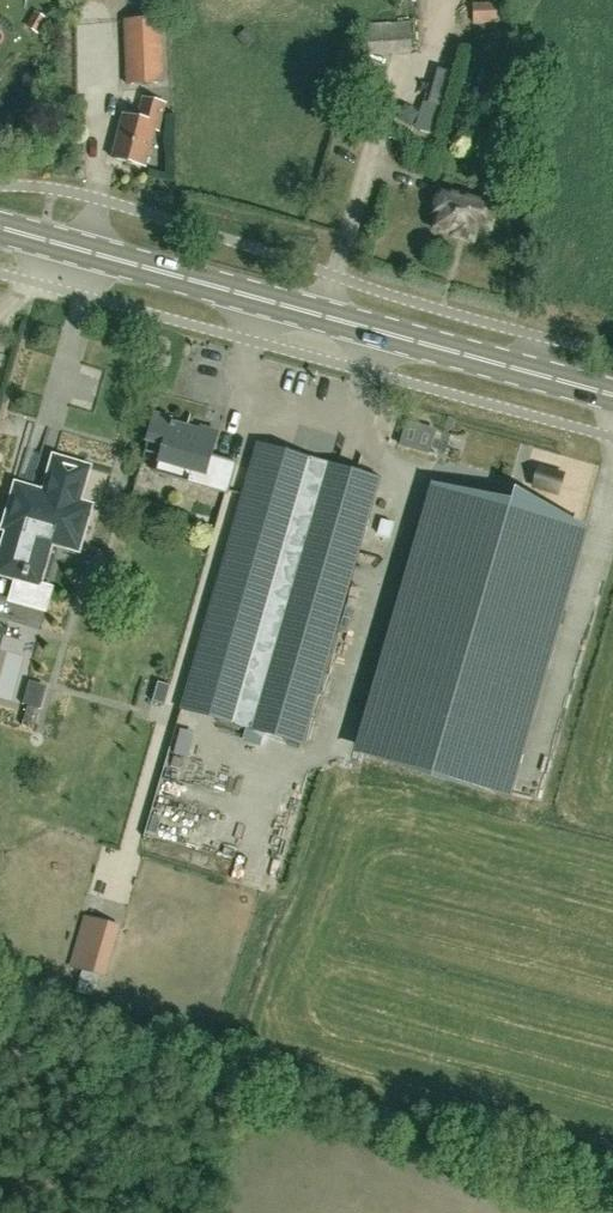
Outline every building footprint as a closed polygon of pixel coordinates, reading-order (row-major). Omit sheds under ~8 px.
[(474,24),(503,23),(501,3),(473,5),(474,24)] [(45,21),(33,13),(23,26),(35,35),(45,21)] [(125,21),(127,85),(163,83),(160,19),(125,21)] [(364,57),(411,54),(409,22),(362,26),(364,57)] [(123,115),(112,158),(145,167),(155,130),(158,131),(165,104),(143,98),(137,119),(123,115)] [(488,226),(493,208),(438,193),(432,215),(438,216),(434,231),(453,236),(452,237),(472,243),(477,223),(488,226)] [(162,448),(158,464),(175,469),(172,480),(227,495),(228,491),(236,465),(210,458),(217,435),(200,430),(200,431),(154,418),(147,443),(162,448)] [(207,616),(190,676),(181,709),(246,729),(265,735),(302,745),(378,479),(289,453),(287,458),(255,449),(242,495),(207,616)] [(45,608),(51,586),(42,583),(52,545),(79,552),(91,508),(79,505),(89,469),(54,459),(44,496),(16,488),(4,531),(9,532),(0,564),(0,575),(15,580),(10,599),(45,608)] [(436,490),(365,752),(508,790),(579,529),(436,490)] [(197,759),(203,735),(186,731),(179,754),(197,759)] [(102,973),(115,930),(88,922),(77,965),(102,973)]
